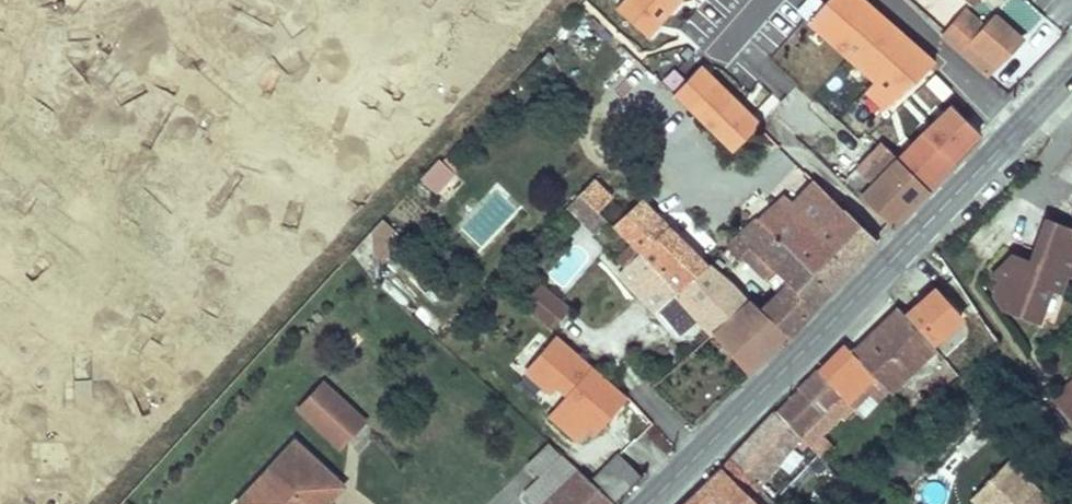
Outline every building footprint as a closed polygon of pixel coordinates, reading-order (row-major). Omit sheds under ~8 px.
[(599,8),(642,48),(662,28),(633,0),(606,0),(599,8)] [(849,106),(884,140),(879,145),(925,188),(983,127),(996,114),(955,76),(932,62),(864,0),(827,0),(824,4),(819,0),(809,0),(800,10),(810,19),(809,22),(876,80),(868,87),(849,106)] [(966,8),(943,34),(987,74),(1032,22),(1007,0),(1005,0),(984,24),(966,8)] [(679,44),(651,73),(672,94),(699,64),(679,44)] [(699,64),(672,94),(675,96),(692,112),(719,84),(699,64)] [(719,84),(692,112),(712,132),(740,103),(719,84)] [(796,99),(778,118),(788,126),(806,107),(802,104),(796,99)] [(740,103),(712,132),(732,151),(760,122),(740,103)] [(879,145),(846,182),(882,216),(889,223),(925,188),(879,145)] [(419,178),(437,193),(454,172),(437,157),(419,178)] [(769,197),(774,203),(783,211),(813,180),(799,166),(769,197)] [(756,219),(831,284),(875,239),(813,180),(783,211),(774,203),(756,219)] [(612,199),(594,181),(580,194),(599,212),(612,199)] [(569,206),(600,235),(611,224),(599,212),(580,194),(575,200),(571,204),(569,206)] [(627,239),(630,242),(655,218),(642,204),(616,228),(627,239)] [(655,218),(630,242),(641,253),(676,292),(706,267),(655,218)] [(987,278),(994,281),(990,292),(1003,314),(1034,324),(1046,292),(1055,295),(1061,275),(1071,278),(1071,227),(1043,218),(1032,247),(1034,248),(1032,256),(1012,251),(987,278)] [(737,261),(741,257),(740,257),(749,248),(788,284),(779,293),(760,310),(786,332),(803,315),(831,284),(756,219),(725,248),(737,261)] [(373,256),(389,255),(388,223),(372,224),(373,256)] [(613,261),(622,270),(641,253),(630,242),(627,239),(621,244),(626,249),(613,261)] [(740,257),(741,257),(779,293),(788,284),(749,248),(740,257)] [(641,253),(622,270),(620,272),(655,310),(676,292),(641,253)] [(706,267),(676,292),(696,315),(713,333),(746,304),(706,267)] [(540,282),(522,302),(553,329),(570,308),(540,282)] [(746,304),(713,333),(748,371),(786,332),(760,310),(750,301),(746,304)] [(900,306),(854,350),(858,353),(877,372),(891,387),(935,345),(925,333),(900,306)] [(713,333),(696,315),(686,324),(704,343),(713,333)] [(839,349),(820,368),(800,385),(777,409),(793,427),(794,428),(799,434),(834,397),(842,390),(849,398),(877,372),(858,353),(854,350),(847,341),(839,349)] [(626,393),(594,365),(577,384),(573,381),(566,388),(570,392),(550,415),(576,438),(586,428),(591,432),(626,393)] [(814,419),(799,434),(809,445),(823,431),(853,401),(865,413),(891,387),(877,372),(849,398),(842,390),(834,397),(824,408),(814,419)] [(1049,398),(1071,426),(1071,378),(1049,398)] [(341,445),(360,425),(364,419),(357,413),(346,403),(323,382),(300,407),(319,425),(341,445)] [(742,444),(731,456),(756,481),(799,434),(794,428),(793,427),(777,409),(771,415),(742,444)] [(833,441),(823,431),(809,445),(817,452),(819,455),(833,441)] [(297,444),(294,441),(275,463),(238,503),(325,503),(343,485),(297,444)] [(547,444),(528,464),(539,474),(559,454),(547,444)] [(525,493),(536,503),(614,503),(585,475),(563,456),(525,493)] [(720,503),(721,503),(763,503),(748,490),(756,481),(731,456),(685,503),(684,503),(719,503),(720,503)] [(1007,461),(970,498),(976,503),(1051,503),(1007,461)] [(585,475),(614,503),(615,503),(637,482),(620,467),(604,483),(590,470),(585,475)]
